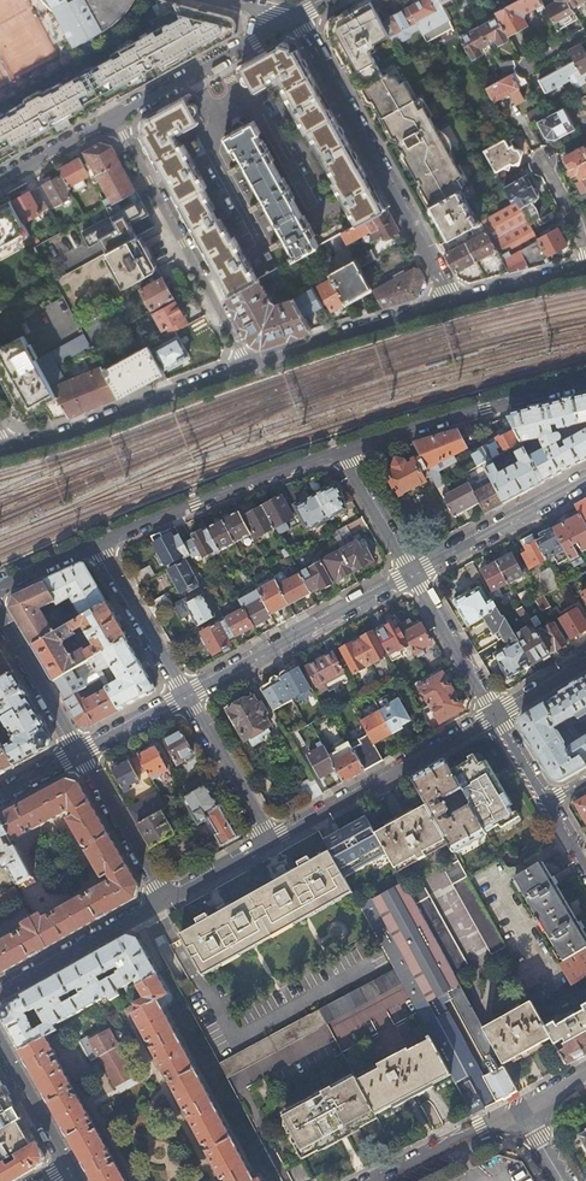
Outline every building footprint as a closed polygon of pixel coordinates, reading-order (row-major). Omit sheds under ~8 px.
[(73,47),(103,31),(111,24),(119,16),(125,7),(128,0),(73,0),(68,3),(66,0),(47,0),(73,47)] [(372,1),(378,13),(387,8),(382,0),(371,0),(372,1)] [(449,19),(441,3),(439,0),(419,0),(409,6),(419,25),(420,28),(426,38),(429,36),(426,31),(449,19)] [(547,7),(543,0),(517,0),(509,4),(497,11),(500,17),(510,35),(530,24),(526,17),(527,12),(537,7),(539,11),(547,7)] [(559,29),(578,18),(575,11),(572,7),(568,0),(557,0),(557,1),(547,7),(559,29)] [(352,74),(360,87),(382,74),(370,52),(375,48),(375,43),(390,35),(378,13),(372,1),(348,14),(346,11),(335,17),(333,19),(330,23),(329,27),(329,32),(331,36),(330,37),(334,46),(336,45),(347,64),(349,62),(355,72),(352,74)] [(173,2),(163,8),(165,13),(148,23),(153,31),(145,35),(138,39),(132,42),(125,46),(109,55),(112,62),(96,70),(95,68),(79,76),(80,79),(64,88),(60,81),(40,92),(41,93),(25,103),(24,101),(6,111),(9,117),(0,122),(0,163),(16,154),(14,152),(25,146),(26,149),(56,132),(86,116),(84,113),(90,110),(91,113),(102,107),(100,108),(98,108),(96,108),(94,108),(92,108),(96,106),(95,105),(110,96),(111,97),(114,96),(114,97),(113,98),(111,101),(109,103),(119,98),(117,94),(123,91),(128,93),(180,64),(179,61),(190,54),(198,54),(201,52),(202,48),(213,42),(215,45),(236,33),(232,33),(234,30),(235,28),(235,24),(235,23),(234,21),(234,20),(232,18),(231,17),(173,2)] [(419,25),(409,6),(388,17),(396,33),(400,39),(403,40),(411,36),(412,33),(420,28),(419,25)] [(511,37),(510,35),(500,17),(481,27),(489,42),(497,38),(500,43),(511,37)] [(489,42),(481,27),(462,37),(473,58),(483,52),(480,46),(489,42)] [(500,43),(497,38),(489,42),(492,48),(500,43)] [(201,52),(215,45),(213,42),(202,48),(201,52)] [(483,52),(492,48),(489,42),(480,46),(483,52)] [(570,50),(575,60),(580,69),(585,78),(585,77),(585,52),(581,43),(570,50)] [(346,206),(356,225),(385,208),(375,190),(372,192),(360,169),(363,167),(334,115),(331,117),(320,96),(323,95),(298,49),(291,52),(287,44),(284,44),(255,59),(254,58),(241,65),(245,73),(244,74),(244,75),(243,76),(243,77),(243,78),(243,79),(243,80),(243,81),(244,82),(245,83),(246,83),(247,84),(248,84),(249,84),(250,84),(251,83),(256,92),(269,85),(268,84),(270,83),(269,81),(279,76),(285,87),(283,88),(284,89),(282,90),(306,133),(308,131),(313,141),(315,140),(321,151),(322,150),(327,159),(326,160),(331,170),(330,171),(335,181),(333,182),(346,206)] [(179,61),(180,64),(198,54),(190,54),(179,61)] [(505,72),(513,68),(515,67),(512,60),(501,64),(505,72)] [(580,69),(575,60),(540,79),(546,91),(569,79),(568,76),(580,69)] [(80,74),(79,76),(95,68),(91,68),(90,68),(85,70),(83,72),(80,74)] [(519,86),(528,81),(527,79),(524,79),(524,78),(522,78),(521,77),(519,76),(517,74),(515,72),(488,87),(494,100),(509,92),(517,87),(519,86)] [(460,189),(463,188),(457,178),(462,176),(448,150),(447,151),(446,149),(448,145),(448,142),(448,138),(446,136),(445,135),(441,133),(437,133),(436,131),(437,131),(424,105),(420,107),(405,81),(400,84),(397,79),(395,78),(391,79),(388,74),(383,76),(382,74),(360,87),(361,89),(363,87),(370,98),(373,99),(393,137),(396,136),(399,141),(398,143),(399,146),(401,148),(403,149),(406,154),(404,156),(417,179),(419,178),(422,182),(419,184),(431,205),(460,189)] [(574,87),(579,97),(585,94),(585,81),(574,87)] [(525,98),(519,86),(517,87),(509,92),(516,104),(525,98)] [(22,98),(24,101),(25,103),(41,93),(40,92),(39,89),(22,98)] [(100,108),(102,107),(109,103),(111,101),(113,98),(114,97),(114,96),(111,97),(110,96),(95,105),(96,106),(92,108),(94,108),(96,108),(98,108),(100,108)] [(228,295),(257,279),(234,236),(232,238),(226,229),(225,229),(219,218),(217,219),(213,210),(214,210),(208,199),(210,198),(205,188),(207,187),(194,162),(184,144),(182,145),(181,144),(179,145),(174,134),(183,128),(184,130),(186,129),(186,130),(199,122),(195,115),(196,114),(197,113),(197,112),(198,111),(198,110),(198,109),(198,108),(198,107),(197,106),(197,105),(196,105),(195,104),(194,104),(193,103),(192,103),(191,104),(190,104),(189,104),(185,96),(171,103),(172,105),(144,121),(143,123),(148,131),(141,135),(165,179),(168,177),(180,200),(177,202),(206,254),(209,253),(221,276),(219,277),(228,295)] [(547,117),(554,113),(544,96),(538,100),(541,105),(547,117)] [(580,99),(564,107),(572,121),(585,114),(585,96),(580,99)] [(538,121),(547,117),(541,105),(527,113),(533,124),(538,121)] [(572,121),(564,107),(554,113),(547,117),(538,121),(547,137),(554,138),(575,126),(572,121)] [(296,257),(315,247),(318,245),(309,228),(311,228),(308,222),(306,223),(288,191),(290,190),(287,185),(285,186),(268,153),(269,152),(266,147),(265,148),(257,135),(261,133),(254,120),(245,126),(244,125),(243,124),(242,123),(241,122),(240,122),(239,122),(238,122),(237,122),(236,122),(235,123),(234,124),(233,124),(233,125),(232,127),(232,128),(232,129),(232,130),(233,131),(233,132),(224,137),(231,150),(234,148),(241,160),(238,161),(242,169),(245,167),(261,197),(258,198),(263,206),(266,205),(282,235),(279,236),(283,244),(286,242),(293,255),(291,256),(293,259),(296,257)] [(510,146),(506,138),(485,149),(496,169),(496,170),(504,166),(507,167),(509,166),(511,161),(515,164),(518,163),(522,151),(521,149),(515,148),(513,144),(510,146)] [(108,207),(137,191),(112,146),(100,142),(84,151),(90,161),(85,164),(90,175),(95,183),(100,180),(109,197),(104,200),(108,207)] [(14,152),(16,154),(26,149),(25,146),(14,152)] [(585,146),(565,157),(565,159),(563,160),(568,168),(570,167),(570,169),(585,160),(585,147),(585,146)] [(81,157),(75,160),(85,178),(90,175),(85,164),(82,161),(81,157)] [(70,187),(85,178),(75,160),(59,169),(70,187)] [(570,169),(569,169),(576,182),(584,178),(585,177),(585,160),(570,169)] [(40,188),(47,201),(52,198),(56,205),(73,196),(61,174),(45,184),(45,185),(40,188)] [(524,176),(505,186),(513,202),(517,200),(529,222),(540,216),(532,200),(539,196),(533,185),(529,186),(524,176)] [(39,205),(47,201),(40,188),(32,193),(31,191),(14,200),(26,221),(43,212),(39,205)] [(476,220),(460,189),(431,205),(429,206),(448,240),(460,233),(480,222),(478,219),(476,220)] [(27,229),(9,196),(0,201),(0,243),(27,229)] [(538,238),(535,233),(529,222),(517,200),(513,202),(481,221),(486,230),(497,250),(510,272),(551,261),(547,255),(538,238)] [(114,230),(118,236),(135,227),(124,206),(108,215),(109,218),(105,221),(110,232),(114,230)] [(356,225),(341,233),(347,243),(371,229),(376,238),(381,235),(383,238),(397,229),(386,208),(385,208),(356,225)] [(558,227),(538,238),(547,255),(567,244),(558,227)] [(497,250),(486,230),(465,241),(476,261),(497,250)] [(448,240),(440,244),(444,252),(455,273),(476,261),(465,241),(460,233),(448,240)] [(150,253),(147,248),(140,252),(133,239),(109,252),(126,283),(123,284),(124,286),(154,270),(145,255),(150,253)] [(371,249),(355,258),(360,267),(376,258),(371,249)] [(328,273),(331,278),(343,299),(349,296),(350,297),(370,286),(360,267),(355,258),(328,273)] [(373,290),(382,307),(417,297),(416,294),(422,279),(424,278),(418,266),(373,290)] [(284,279),(278,268),(273,270),(279,281),(284,279)] [(162,277),(158,269),(144,276),(149,285),(141,289),(152,309),(156,307),(157,310),(165,305),(163,303),(174,297),(163,277),(162,277)] [(271,299),(259,278),(257,279),(228,295),(253,340),(264,345),(312,329),(305,316),(294,297),(277,304),(271,299)] [(333,309),(344,303),(343,299),(331,278),(319,285),(333,309)] [(323,306),(312,286),(304,290),(305,292),(296,296),(294,297),(305,316),(323,306)] [(175,300),(165,305),(157,310),(154,312),(167,335),(189,324),(175,300)] [(211,328),(204,315),(189,324),(167,335),(150,345),(162,368),(166,366),(166,367),(189,355),(181,340),(183,339),(185,342),(211,328)] [(93,348),(84,332),(37,359),(68,415),(69,417),(118,398),(119,398),(120,397),(104,369),(102,365),(60,383),(59,382),(65,378),(59,366),(93,348)] [(24,334),(3,346),(0,348),(0,381),(23,422),(49,409),(54,418),(52,418),(52,419),(68,415),(37,359),(24,334)] [(104,369),(120,397),(165,372),(162,368),(150,345),(149,344),(104,369)] [(585,398),(574,400),(543,408),(507,416),(508,417),(514,429),(522,443),(539,439),(539,442),(543,450),(529,457),(543,483),(585,460),(585,430),(585,431),(565,440),(563,441),(565,445),(560,448),(557,441),(561,439),(561,436),(560,435),(559,434),(557,434),(555,434),(553,427),(557,426),(558,429),(559,430),(560,430),(581,425),(585,424),(585,397),(585,398)] [(507,432),(514,429),(508,417),(500,419),(507,432)] [(453,454),(467,447),(458,430),(437,436),(427,439),(422,440),(414,443),(431,475),(438,488),(444,485),(437,471),(457,460),(453,454)] [(512,448),(519,445),(512,432),(501,438),(500,437),(495,439),(502,453),(512,448)] [(477,467),(483,464),(491,459),(502,453),(495,439),(490,442),(491,444),(471,454),(472,456),(477,467)] [(431,475),(414,443),(405,445),(412,460),(406,464),(404,461),(396,459),(394,466),(386,470),(400,495),(425,481),(425,479),(431,475)] [(523,493),(543,483),(529,457),(522,443),(519,445),(512,448),(520,463),(499,475),(491,459),(483,464),(494,483),(504,503),(523,493)] [(473,469),(477,467),(472,456),(467,459),(473,469)] [(315,496),(328,518),(345,509),(340,499),(343,497),(336,485),(324,491),(316,475),(306,478),(315,496)] [(292,483),(282,487),(291,504),(300,499),(292,483)] [(492,510),(504,503),(494,483),(475,493),(480,502),(486,513),(492,510)] [(444,485),(438,488),(443,497),(454,517),(480,502),(475,493),(474,490),(465,495),(460,487),(449,493),(444,485)] [(308,528),(328,518),(315,496),(296,506),(308,528)] [(264,507),(275,528),(293,518),(296,525),(301,522),(294,509),(290,511),(282,497),(264,507)] [(576,506),(580,514),(585,525),(585,501),(576,506)] [(257,538),(275,528),(264,507),(246,516),(257,538)] [(239,512),(223,520),(236,543),(251,535),(239,512)] [(575,568),(583,563),(576,549),(574,550),(572,547),(578,543),(583,552),(585,551),(585,525),(580,514),(554,528),(565,550),(575,568)] [(332,533),(337,541),(342,538),(367,524),(362,517),(359,519),(335,532),(332,533)] [(223,520),(208,528),(209,530),(219,549),(220,551),(236,543),(223,520)] [(544,539),(538,543),(547,560),(565,550),(554,528),(552,524),(543,529),(545,533),(542,535),(544,539)] [(219,549),(209,530),(203,533),(201,529),(192,534),(204,557),(219,549)] [(298,533),(305,547),(312,543),(305,529),(298,533)] [(184,559),(187,558),(191,555),(180,535),(174,538),(172,534),(164,538),(161,533),(152,536),(156,543),(155,543),(167,565),(183,557),(184,559)] [(538,543),(533,534),(520,541),(526,552),(523,554),(532,571),(535,569),(534,567),(541,563),(547,560),(538,543)] [(342,538),(337,541),(341,550),(347,547),(342,538)] [(367,548),(368,550),(371,548),(367,539),(364,538),(358,541),(363,551),(367,548)] [(341,550),(353,572),(374,561),(368,550),(367,548),(363,551),(358,541),(347,547),(341,550)] [(337,581),(353,572),(341,550),(325,559),(337,581)] [(497,562),(508,583),(527,573),(519,558),(516,560),(512,554),(497,562)] [(191,566),(195,563),(191,555),(187,558),(191,566)] [(239,562),(242,567),(244,566),(247,564),(244,559),(239,562)] [(198,583),(186,562),(170,571),(181,592),(198,583)] [(322,562),(300,574),(309,590),(320,585),(322,589),(334,583),(322,562)] [(481,577),(472,562),(465,566),(474,581),(481,577)] [(493,592),(508,583),(497,562),(482,571),(493,592)] [(131,576),(137,585),(156,574),(150,565),(131,576)] [(70,625),(106,604),(85,567),(81,566),(64,574),(45,583),(56,602),(58,604),(72,596),(83,614),(80,615),(79,613),(67,620),(70,625)] [(553,591),(562,586),(551,567),(542,572),(553,591)] [(300,574),(300,573),(278,585),(289,604),(310,592),(309,590),(300,574)] [(257,590),(262,599),(270,615),(289,604),(278,585),(275,579),(257,590)] [(22,627),(34,647),(56,633),(42,609),(56,602),(45,583),(15,597),(11,609),(22,627)] [(469,626),(485,617),(499,609),(494,600),(488,603),(481,590),(470,597),(468,593),(455,601),(469,626)] [(148,603),(154,614),(172,605),(166,593),(148,603)] [(216,616),(204,595),(188,604),(199,626),(216,616)] [(544,606),(549,603),(545,595),(540,597),(539,598),(544,606)] [(262,599),(244,610),(253,627),(271,617),(270,615),(262,599)] [(87,654),(91,660),(127,639),(116,620),(106,604),(70,625),(79,640),(82,638),(77,630),(82,628),(86,628),(91,637),(89,638),(88,640),(91,645),(93,646),(95,644),(95,649),(87,654)] [(531,620),(523,607),(522,607),(518,609),(525,623),(531,620)] [(571,639),(585,630),(585,621),(578,608),(559,620),(571,639)] [(533,664),(521,643),(505,616),(503,617),(499,609),(485,617),(500,641),(505,638),(510,647),(496,655),(502,665),(503,664),(510,677),(521,670),(521,671),(533,664)] [(253,627),(244,610),(226,619),(235,637),(253,627)] [(378,612),(370,617),(394,663),(404,657),(401,651),(408,647),(404,639),(405,639),(399,627),(398,628),(395,622),(387,627),(386,626),(386,625),(378,612)] [(60,631),(70,625),(67,620),(58,626),(60,631)] [(411,620),(402,625),(406,633),(405,634),(416,655),(417,654),(423,651),(422,649),(432,643),(421,624),(415,628),(411,620)] [(203,632),(214,654),(231,645),(219,623),(203,632)] [(555,624),(538,633),(551,654),(556,651),(567,645),(555,624)] [(57,680),(73,671),(91,660),(87,654),(79,640),(70,625),(60,631),(56,633),(34,647),(44,664),(54,682),(57,680)] [(551,654),(538,633),(534,636),(530,628),(523,632),(527,640),(521,643),(533,664),(540,660),(547,656),(551,654)] [(364,639),(359,642),(371,666),(387,658),(373,632),(363,637),(364,639)] [(172,644),(178,653),(194,645),(188,635),(172,644)] [(349,668),(332,637),(323,642),(331,655),(307,668),(317,686),(344,672),(344,671),(349,668)] [(155,691),(156,688),(127,639),(91,660),(102,679),(108,688),(120,710),(155,691)] [(371,666),(359,642),(353,644),(353,643),(342,649),(356,674),(371,666)] [(15,673),(7,661),(1,650),(0,651),(0,681),(15,673)] [(443,674),(451,669),(449,664),(440,669),(443,674)] [(281,678),(293,699),(313,689),(301,667),(281,678)] [(453,691),(443,674),(440,669),(432,673),(428,675),(417,682),(420,687),(430,705),(453,691)] [(82,690),(88,687),(83,679),(79,681),(73,671),(57,680),(68,698),(82,690)] [(0,681),(0,713),(14,737),(13,738),(13,739),(12,740),(13,741),(13,742),(5,747),(15,767),(49,749),(52,737),(32,703),(15,673),(0,681)] [(385,683),(393,679),(391,675),(383,679),(385,683)] [(262,689),(274,710),(293,699),(281,678),(262,689)] [(570,688),(546,702),(555,717),(550,720),(555,728),(556,728),(566,721),(577,715),(580,719),(585,715),(585,678),(570,688)] [(85,695),(82,690),(68,698),(65,700),(79,723),(90,726),(105,718),(120,710),(108,688),(86,701),(85,698),(85,695)] [(463,709),(453,691),(430,705),(441,722),(463,709)] [(230,717),(236,726),(237,725),(246,740),(248,739),(251,744),(271,732),(269,727),(271,726),(265,715),(268,713),(262,704),(259,706),(252,692),(225,708),(228,714),(230,712),(232,716),(230,717)] [(385,698),(376,703),(380,711),(393,734),(403,728),(402,727),(411,722),(399,701),(390,706),(385,698)] [(551,776),(566,779),(585,768),(585,761),(581,753),(572,758),(567,749),(568,749),(566,746),(564,747),(555,733),(558,731),(556,728),(555,728),(550,720),(555,717),(546,702),(525,715),(522,727),(537,753),(551,776)] [(380,711),(361,722),(368,735),(374,745),(393,734),(380,711)] [(564,747),(566,746),(558,731),(555,733),(564,747)] [(558,731),(566,746),(567,746),(567,744),(568,743),(561,731),(560,731),(559,731),(558,731)] [(172,738),(167,740),(166,741),(178,764),(185,761),(184,758),(193,753),(182,732),(172,738)] [(353,749),(354,751),(364,770),(374,765),(382,760),(374,745),(368,735),(359,740),(361,744),(353,749)] [(579,743),(568,749),(567,749),(572,758),(581,753),(585,761),(585,738),(579,743)] [(15,767),(5,747),(1,742),(0,740),(0,775),(15,767)] [(329,754),(321,740),(315,743),(319,749),(308,755),(321,777),(337,769),(329,754)] [(359,740),(351,745),(353,749),(361,744),(359,740)] [(140,754),(141,757),(136,760),(134,761),(141,774),(148,770),(152,776),(160,772),(162,774),(169,771),(156,746),(140,754)] [(329,754),(337,769),(344,782),(354,776),(364,770),(354,751),(347,754),(343,746),(329,754)] [(472,758),(451,770),(486,832),(516,815),(484,761),(477,765),(472,758)] [(486,833),(486,832),(451,770),(445,759),(422,772),(412,777),(427,804),(447,839),(453,851),(486,833)] [(141,782),(129,761),(113,770),(126,793),(133,789),(132,787),(141,782)] [(141,774),(134,761),(141,775),(148,770),(151,776),(152,776),(148,770),(141,774)] [(202,776),(184,786),(189,796),(207,785),(202,776)] [(323,793),(314,777),(300,785),(299,788),(304,796),(307,796),(309,801),(323,793)] [(0,815),(11,835),(14,841),(29,833),(27,829),(32,827),(34,830),(71,810),(74,815),(68,818),(84,846),(87,844),(90,849),(87,851),(103,878),(109,874),(112,879),(89,892),(90,896),(86,898),(83,895),(55,911),(56,915),(51,917),(49,914),(44,917),(41,913),(23,923),(25,928),(20,931),(21,934),(17,937),(15,934),(0,942),(0,974),(136,898),(140,885),(79,783),(67,780),(17,806),(0,815)] [(207,785),(189,796),(184,798),(197,821),(199,824),(208,818),(217,834),(215,835),(221,846),(237,837),(207,785)] [(158,792),(129,809),(139,825),(161,812),(167,808),(158,792)] [(184,798),(178,802),(191,825),(197,821),(184,798)] [(389,856),(396,868),(416,856),(419,860),(427,855),(425,851),(447,839),(427,804),(376,832),(386,851),(389,856)] [(161,812),(139,825),(152,848),(175,835),(171,829),(180,825),(173,813),(165,817),(161,812)] [(5,870),(6,870),(10,869),(19,885),(25,882),(34,877),(17,846),(14,848),(12,845),(10,846),(5,838),(11,835),(0,815),(0,816),(0,861),(5,870)] [(324,839),(330,850),(344,874),(386,851),(376,832),(366,815),(349,825),(349,826),(349,827),(347,826),(345,827),(343,829),(343,830),(342,830),(342,829),(324,839)] [(202,970),(350,886),(347,880),(344,874),(330,850),(182,933),(202,970)] [(506,944),(468,876),(459,860),(444,868),(491,953),(502,946),(506,944)] [(515,877),(538,917),(535,918),(538,923),(541,921),(563,960),(585,947),(585,946),(585,935),(543,861),(515,877)] [(34,877),(25,882),(28,888),(37,883),(34,877)] [(421,880),(407,888),(455,975),(470,967),(421,880)] [(407,888),(403,881),(372,897),(428,999),(436,994),(436,995),(445,990),(459,983),(455,975),(407,888)] [(19,894),(15,887),(0,895),(0,904),(19,894)] [(428,999),(372,897),(360,904),(394,968),(403,983),(431,1035),(450,1071),(456,1082),(463,1078),(468,1075),(471,1079),(486,1107),(498,1100),(485,1076),(449,1010),(445,1012),(437,1016),(428,999)] [(137,938),(129,936),(95,955),(58,975),(23,995),(46,1036),(58,1029),(55,1024),(108,995),(111,1000),(120,995),(118,989),(135,979),(138,984),(157,973),(137,938)] [(563,960),(559,962),(572,984),(580,979),(585,976),(585,949),(585,947),(563,960)] [(403,983),(394,968),(319,1008),(328,1024),(403,983)] [(260,1177),(255,1179),(158,999),(168,993),(157,973),(138,984),(145,996),(135,1002),(135,1003),(138,1009),(133,1012),(149,1041),(152,1040),(155,1045),(151,1047),(167,1076),(170,1074),(173,1079),(170,1081),(185,1110),(188,1108),(191,1113),(188,1115),(204,1145),(207,1143),(210,1148),(206,1150),(222,1179),(225,1177),(227,1180),(262,1180),(260,1177)] [(484,1027),(459,983),(445,990),(450,999),(453,997),(486,1059),(489,1058),(491,1061),(489,1062),(494,1072),(485,1076),(498,1100),(519,1090),(505,1065),(501,1068),(496,1059),(494,1060),(492,1056),(498,1053),(484,1027)] [(436,994),(428,999),(437,1016),(445,1012),(436,995),(436,994)] [(46,1036),(23,995),(3,1006),(2,1010),(0,1015),(20,1050),(46,1036)] [(484,1061),(486,1059),(453,997),(450,999),(484,1061)] [(532,999),(484,1027),(498,1053),(504,1064),(552,1036),(546,1025),(532,999)] [(567,1063),(576,1058),(585,1053),(585,1001),(582,1004),(584,1008),(577,1012),(576,1010),(573,1011),(572,1009),(565,1014),(566,1015),(564,1016),(565,1019),(558,1023),(556,1019),(546,1025),(552,1036),(567,1063)] [(328,1024),(319,1008),(220,1063),(228,1078),(328,1024)] [(90,1061),(99,1056),(118,1045),(109,1028),(90,1039),(87,1035),(79,1040),(90,1061)] [(132,1038),(128,1031),(121,1035),(125,1042),(132,1038)] [(431,1081),(450,1071),(431,1035),(428,1037),(429,1039),(416,1045),(416,1044),(409,1048),(409,1047),(378,1063),(380,1066),(358,1078),(375,1111),(392,1101),(393,1104),(433,1083),(431,1081)] [(20,1050),(31,1070),(94,1180),(126,1180),(115,1161),(112,1164),(109,1158),(112,1156),(96,1128),(93,1130),(89,1124),(93,1122),(77,1093),(73,1095),(70,1090),(74,1088),(58,1060),(54,1062),(51,1057),(56,1054),(46,1036),(20,1050)] [(118,1045),(99,1056),(116,1086),(135,1076),(118,1045)] [(375,1112),(375,1111),(358,1078),(357,1076),(334,1088),(332,1086),(306,1101),(307,1103),(285,1115),(287,1119),(286,1125),(290,1126),(290,1132),(295,1133),(295,1140),(298,1140),(304,1151),(318,1143),(319,1145),(358,1123),(358,1122),(375,1112)] [(473,1113),(486,1107),(471,1079),(465,1082),(470,1091),(463,1095),(473,1113)] [(15,1122),(16,1122),(8,1109),(14,1106),(0,1082),(0,1131),(15,1122)] [(14,1106),(8,1109),(16,1122),(18,1121),(22,1119),(14,1106)] [(16,1122),(15,1122),(24,1138),(27,1136),(18,1121),(16,1122)] [(0,1131),(0,1145),(8,1158),(11,1156),(15,1154),(31,1144),(27,1136),(24,1138),(15,1122),(0,1131)] [(37,1141),(31,1144),(15,1154),(18,1160),(9,1166),(8,1163),(13,1160),(11,1156),(8,1158),(0,1163),(0,1180),(13,1180),(43,1163),(45,1160),(45,1156),(37,1141)]
